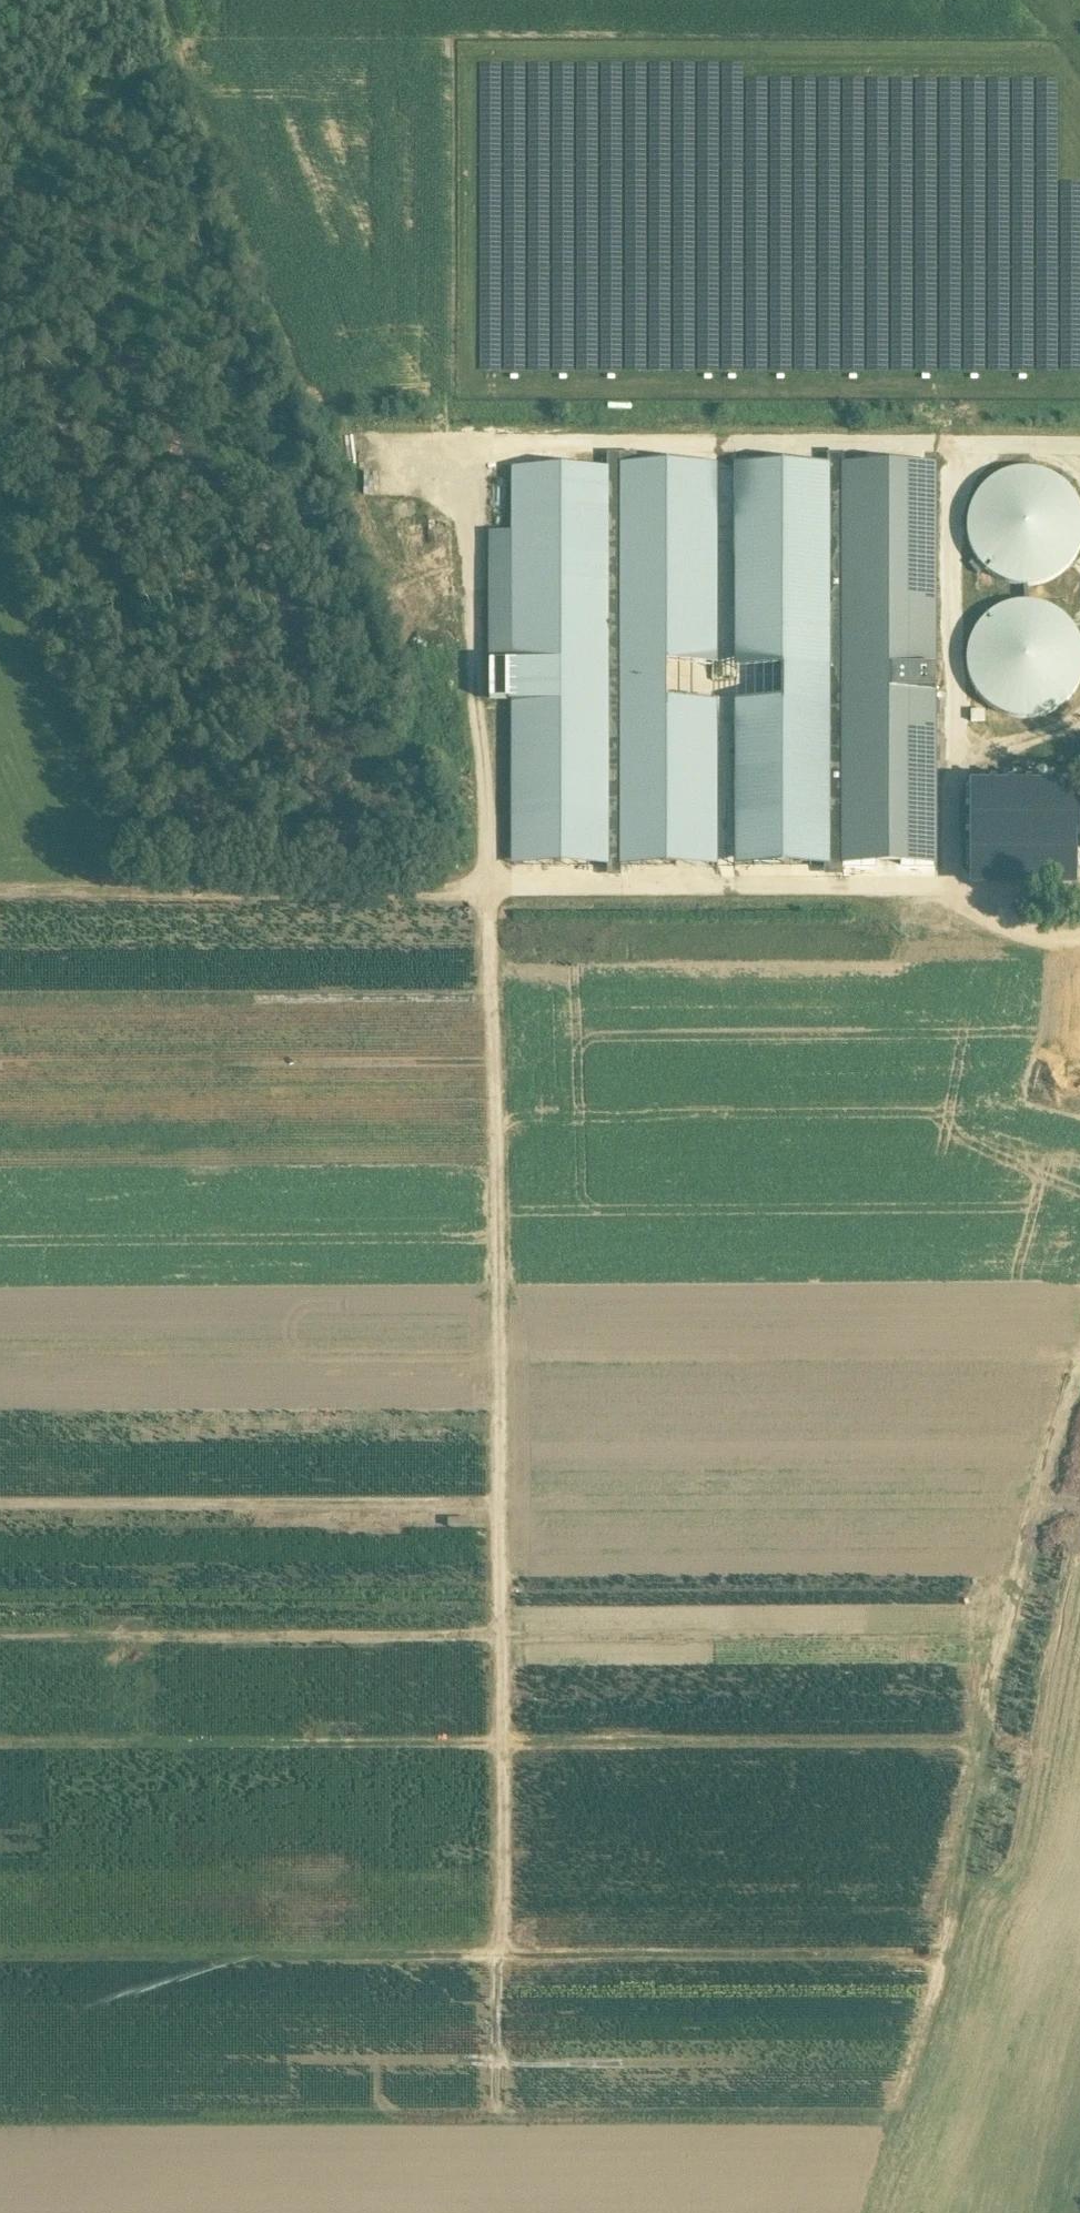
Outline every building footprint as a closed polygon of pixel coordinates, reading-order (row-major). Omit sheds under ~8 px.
[(579,462),(606,462),(606,452),(579,452),(579,462)] [(716,467),(512,468),(511,663),(490,663),(490,701),(511,702),(512,867),(717,866),(716,723),(716,467)] [(971,575),(1070,585),(1079,489),(1079,477),(982,467),(971,575)] [(844,468),(737,468),(737,677),(717,677),(716,723),(736,723),(736,866),(844,868),(844,468)] [(973,620),(970,670),(990,711),(1041,715),(1074,699),(1077,643),(1057,604),(1046,610),(1042,601),(1014,599),(973,620)] [(966,837),(970,837),(970,866),(1078,866),(1078,836),(1079,836),(1079,801),(1078,801),(1078,785),(1056,785),(1056,781),(1052,781),(1052,785),(1032,785),(1032,781),(1027,781),(1027,785),(1014,785),(1014,781),(1009,781),(1009,785),(996,785),(996,781),(991,781),(991,785),(970,785),(970,808),(966,808),(966,813),(970,813),(970,833),(966,833),(966,837)]
